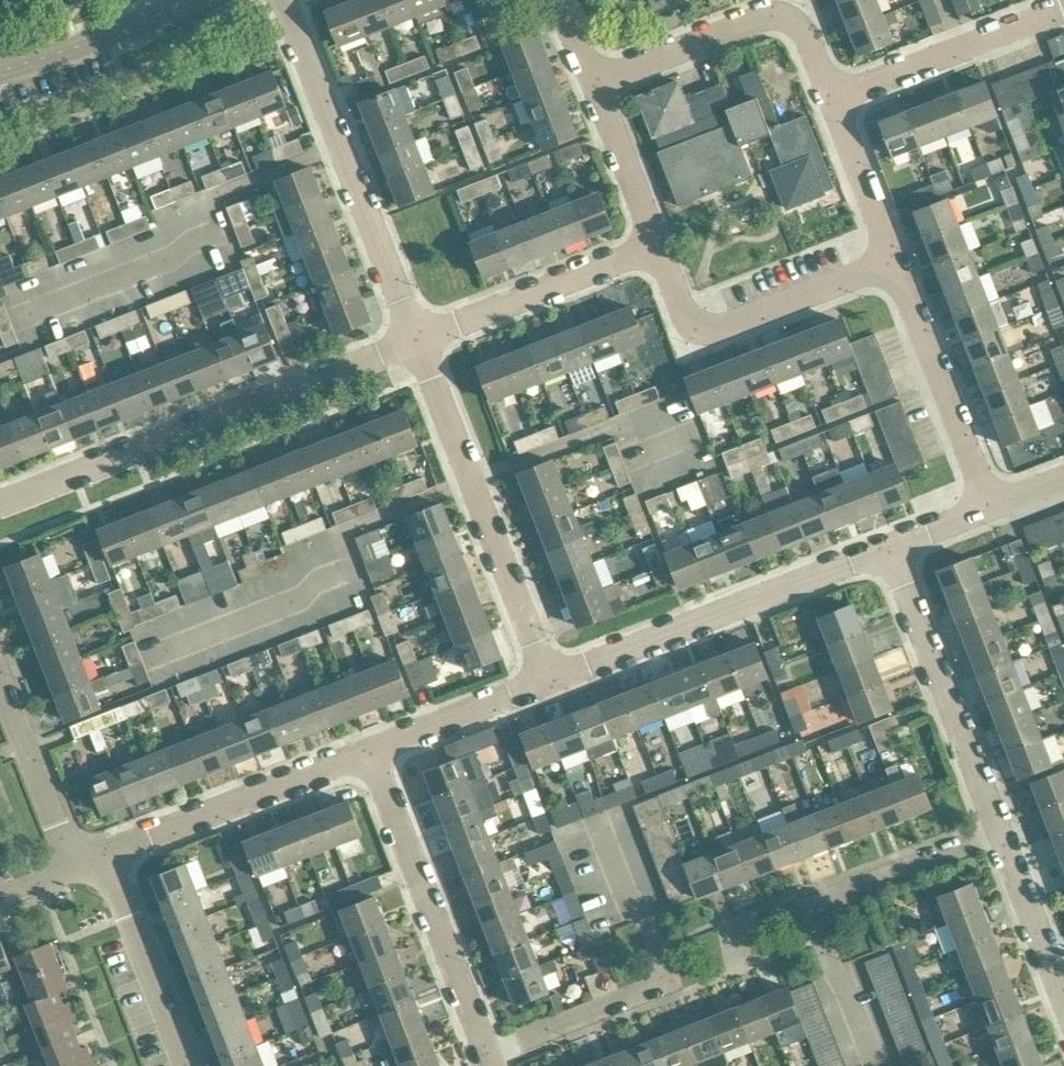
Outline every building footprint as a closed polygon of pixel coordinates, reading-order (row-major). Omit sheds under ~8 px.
[(381,0),(356,0),(352,1),(365,34),(390,24),(381,0)] [(411,0),(381,0),(390,24),(417,14),(411,0)] [(441,0),(411,0),(417,14),(442,4),(441,0)] [(883,15),(877,0),(844,0),(839,2),(849,28),(883,15)] [(895,3),(897,9),(919,0),(902,0),(895,3)] [(934,0),(921,0),(931,26),(942,22),(934,0)] [(959,16),(971,11),(967,0),(953,0),(959,16)] [(365,34),(352,1),(326,12),(340,44),(365,34)] [(893,41),(883,15),(849,28),(859,54),(893,41)] [(504,46),(515,71),(548,58),(538,33),(504,46)] [(1048,40),(1055,57),(1063,54),(1063,36),(1063,34),(1048,40)] [(477,35),(458,43),(462,55),(482,48),(477,35)] [(462,55),(458,43),(437,51),(442,63),(462,55)] [(356,82),(361,95),(386,85),(377,62),(370,45),(359,49),(369,77),(356,82)] [(425,55),(405,63),(410,75),(430,68),(425,55)] [(558,84),(548,58),(515,71),(524,97),(558,84)] [(1055,63),(1063,85),(1063,59),(1055,63)] [(1055,63),(1054,60),(1042,64),(1052,91),(1063,86),(1063,85),(1055,63)] [(410,75),(405,63),(386,70),(391,83),(410,75)] [(1052,91),(1042,64),(1029,69),(1039,95),(1050,91),(1052,91)] [(455,72),(463,92),(475,87),(467,67),(455,72)] [(777,127),(781,138),(784,137),(779,123),(758,69),(740,76),(750,100),(731,107),(722,83),(685,97),(678,81),(638,97),(654,136),(655,136),(661,150),(658,151),(658,153),(663,151),(671,171),(674,174),(675,178),(675,182),(682,202),(678,204),(679,205),(753,176),(741,143),(769,132),(770,134),(771,134),(770,130),(777,127)] [(1039,95),(1029,69),(1017,74),(1027,100),(1039,95)] [(273,72),(247,82),(261,114),(286,104),(273,72)] [(1027,100),(1017,74),(1005,79),(1015,105),(1027,100)] [(437,79),(445,99),(456,94),(449,75),(437,79)] [(1015,105),(1005,79),(992,83),(1002,110),(1015,105)] [(984,81),(958,91),(971,125),(980,122),(989,134),(1003,129),(997,115),(984,81)] [(261,114),(247,82),(222,91),(236,124),(261,114)] [(361,102),(371,128),(404,115),(417,110),(406,84),(361,102)] [(568,110),(558,84),(524,97),(535,123),(568,110)] [(1052,91),(1050,91),(1051,93),(1061,117),(1063,116),(1063,86),(1052,91)] [(483,107),(475,87),(463,92),(471,112),(483,107)] [(236,124),(222,91),(197,101),(210,134),(236,124)] [(971,125),(958,91),(932,101),(945,135),(971,125)] [(464,115),(456,94),(445,99),(452,119),(464,115)] [(210,134),(197,101),(172,111),(185,144),(210,134)] [(945,135),(932,101),(906,111),(923,153),(948,144),(945,135)] [(578,135),(568,110),(535,123),(544,148),(578,135)] [(185,144),(172,111),(146,121),(159,154),(185,144)] [(923,153),(906,111),(880,122),(893,156),(908,149),(914,164),(925,160),(923,153)] [(414,140),(404,115),(371,128),(381,153),(414,140)] [(780,123),(779,123),(784,137),(781,138),(782,140),(785,139),(789,148),(778,153),(784,167),(773,171),(787,208),(824,193),(823,192),(835,188),(806,115),(792,120),(793,124),(785,127),(784,124),(781,125),(780,123)] [(1007,121),(1012,136),(1024,132),(1018,117),(1007,121)] [(475,123),(483,143),(495,139),(487,118),(475,123)] [(163,163),(159,154),(146,121),(121,131),(134,164),(137,173),(163,163)] [(457,130),(464,151),(476,146),(468,126),(457,130)] [(134,164),(121,131),(95,141),(108,175),(134,164)] [(1030,147),(1024,132),(1012,136),(1018,151),(1030,147)] [(426,135),(414,140),(381,153),(391,179),(424,166),(436,162),(426,135)] [(299,138),(274,148),(279,161),(304,151),(299,138)] [(503,157),(495,139),(483,143),(490,162),(503,157)] [(108,175),(95,141),(70,151),(83,185),(108,175)] [(559,149),(564,162),(584,154),(579,141),(559,149)] [(483,165),(476,146),(464,151),(472,169),(483,165)] [(279,161),(274,148),(255,155),(260,168),(279,161)] [(83,185),(70,151),(44,161),(57,195),(83,185)] [(547,154),(528,161),(533,174),(552,166),(547,154)] [(1002,157),(986,163),(990,174),(1006,168),(1002,157)] [(244,160),(223,168),(228,180),(249,172),(244,160)] [(57,195),(44,161),(19,171),(32,205),(57,195)] [(533,174),(528,161),(509,169),(513,182),(533,174)] [(990,174),(986,163),(972,169),(976,180),(990,174)] [(434,192),(424,166),(391,179),(401,205),(434,192)] [(277,180),(287,206),(320,193),(310,167),(277,180)] [(228,180),(223,168),(204,175),(209,188),(228,180)] [(19,171),(0,178),(0,197),(7,215),(32,205),(19,171)] [(1016,177),(1022,192),(1033,188),(1028,173),(1016,177)] [(497,174),(478,181),(483,194),(502,186),(497,174)] [(949,178),(934,183),(939,195),(953,189),(949,178)] [(193,179),(173,188),(178,200),(198,192),(193,179)] [(483,194),(478,181),(451,192),(456,205),(483,194)] [(939,195),(934,183),(908,193),(912,205),(939,195)] [(1002,190),(1008,206),(1019,202),(1013,186),(1002,190)] [(178,200),(173,188),(151,196),(156,209),(178,200)] [(1039,203),(1033,188),(1022,192),(1028,207),(1039,203)] [(330,218),(320,193),(287,206),(275,211),(285,236),(297,231),(330,218)] [(599,193),(574,203),(587,236),(612,226),(599,193)] [(915,211),(925,238),(959,225),(949,198),(915,211)] [(227,207),(234,227),(247,222),(239,202),(227,207)] [(1029,227),(1019,202),(1008,206),(1013,219),(1007,221),(1012,234),(1029,227)] [(587,236),(574,203),(549,213),(562,246),(587,236)] [(75,212),(66,215),(65,216),(76,243),(81,256),(101,248),(96,235),(85,239),(75,212)] [(562,246),(549,213),(523,223),(536,256),(562,246)] [(147,215),(127,223),(132,236),(152,228),(147,215)] [(340,244),(330,218),(297,231),(307,256),(340,244)] [(255,242),(247,222),(234,227),(242,247),(255,242)] [(132,236),(127,223),(107,231),(112,243),(132,236)] [(536,256),(523,223),(499,232),(512,265),(536,256)] [(1036,229),(1042,243),(1053,239),(1048,224),(1036,229)] [(969,250),(959,225),(925,238),(935,264),(969,250)] [(512,265),(499,232),(471,243),(484,276),(512,265)] [(1059,254),(1053,239),(1042,243),(1048,259),(1059,254)] [(1023,244),(1028,257),(1039,253),(1034,240),(1023,244)] [(61,263),(81,256),(76,243),(56,251),(61,263)] [(350,269),(340,244),(307,256),(317,282),(350,269)] [(979,276),(969,250),(935,264),(945,289),(979,276)] [(27,263),(26,262),(25,263),(20,251),(0,259),(0,273),(5,285),(31,275),(27,263)] [(1045,268),(1039,253),(1028,257),(1034,272),(1045,268)] [(26,262),(27,263),(31,275),(50,268),(45,255),(26,262)] [(248,280),(280,268),(276,258),(257,265),(253,255),(240,260),(243,267),(248,280)] [(251,289),(248,280),(243,267),(217,277),(223,290),(226,299),(251,289)] [(261,275),(280,268),(248,280),(251,289),(256,300),(269,295),(261,275)] [(350,269),(317,282),(307,286),(317,311),(327,308),(360,294),(350,269)] [(989,272),(979,276),(945,289),(955,315),(999,298),(989,272)] [(210,295),(223,290),(217,277),(192,288),(202,314),(216,308),(210,295)] [(1042,294),(1048,309),(1059,305),(1049,279),(1038,283),(1042,294)] [(187,290),(167,297),(172,310),(192,302),(187,290)] [(360,294),(327,308),(337,334),(370,320),(360,294)] [(172,310),(167,297),(147,305),(152,318),(172,310)] [(1009,324),(999,298),(955,315),(965,341),(999,328),(1009,324)] [(11,322),(2,301),(0,302),(0,326),(11,322)] [(274,329),(287,324),(279,304),(266,309),(274,329)] [(1059,305),(1048,309),(1056,327),(1063,324),(1063,318),(1059,305)] [(632,307),(606,317),(619,350),(645,340),(632,307)] [(136,310),(116,317),(121,330),(141,322),(136,310)] [(121,330),(116,317),(96,325),(101,338),(121,330)] [(619,350),(606,317),(581,327),(594,360),(619,350)] [(840,319),(814,329),(827,362),(853,352),(849,343),(840,319)] [(253,367),(240,334),(234,320),(224,324),(229,338),(214,344),(227,377),(253,367)] [(297,320),(287,324),(274,329),(284,353),(296,348),(291,333),(301,329),(297,320)] [(11,322),(0,326),(0,331),(5,345),(18,340),(11,322)] [(141,322),(121,330),(126,343),(146,335),(141,322)] [(265,324),(240,334),(253,367),(278,357),(265,324)] [(594,360),(581,327),(555,337),(568,370),(594,360)] [(1009,354),(999,328),(965,341),(975,367),(1009,354)] [(827,362),(814,329),(789,339),(802,372),(827,362)] [(85,330),(65,337),(70,350),(90,342),(85,330)] [(855,356),(880,346),(875,333),(849,343),(853,352),(855,356)] [(70,350),(65,337),(46,345),(51,358),(70,350)] [(568,370),(555,337),(530,347),(543,380),(568,370)] [(802,372),(789,339),(763,349),(776,382),(802,372)] [(227,377),(214,344),(189,354),(202,387),(227,377)] [(1057,364),(1063,361),(1063,348),(1063,345),(1052,349),(1057,364)] [(859,367),(885,357),(880,346),(855,356),(859,367)] [(543,380),(530,347),(504,357),(517,390),(543,380)] [(35,350),(15,357),(20,370),(25,384),(51,374),(40,348),(35,350)] [(776,382),(763,349),(738,359),(751,392),(776,382)] [(1023,349),(1009,354),(975,367),(985,392),(1019,379),(1032,374),(1023,349)] [(202,387),(189,354),(164,364),(176,397),(202,387)] [(20,370),(15,357),(0,363),(0,378),(11,374),(13,379),(21,376),(25,384),(20,370)] [(517,390),(504,357),(479,367),(491,400),(517,390)] [(889,369),(885,357),(859,367),(864,379),(889,369)] [(751,392),(738,359),(712,368),(725,401),(735,397),(741,413),(757,408),(751,392)] [(176,397),(164,364),(138,374),(151,407),(176,397)] [(725,401),(712,368),(686,378),(699,412),(725,401)] [(868,390),(894,380),(889,369),(864,379),(868,390)] [(151,407),(138,374),(113,384),(126,417),(151,407)] [(1029,405),(1019,379),(985,392),(995,418),(1029,405)] [(899,394),(894,380),(868,390),(869,391),(874,404),(899,394)] [(126,417),(113,384),(88,394),(100,427),(126,417)] [(656,386),(636,393),(641,406),(661,398),(656,386)] [(75,437),(62,404),(56,390),(44,394),(50,409),(36,414),(50,447),(75,437)] [(869,391),(842,402),(847,414),(874,404),(869,391)] [(641,406),(636,393),(616,401),(621,414),(641,406)] [(100,427),(88,394),(62,404),(75,437),(100,427)] [(875,410),(881,424),(906,414),(901,400),(875,410)] [(847,414),(842,402),(822,410),(827,422),(847,414)] [(1039,431),(1029,405),(995,418),(1005,444),(1039,431)] [(605,406),(585,413),(590,426),(610,418),(605,406)] [(405,410),(379,420),(392,453),(418,443),(405,410)] [(590,426),(585,413),(566,421),(570,434),(590,426)] [(869,413),(849,421),(854,433),(874,425),(869,413)] [(50,447),(36,414),(11,424),(24,457),(50,447)] [(539,446),(534,433),(534,434),(526,414),(516,418),(524,437),(515,441),(520,454),(539,446)] [(811,414),(792,422),(796,434),(816,426),(811,414)] [(911,425),(906,414),(881,424),(885,435),(911,425)] [(392,453),(379,420),(354,430),(366,463),(392,453)] [(854,433),(849,421),(830,428),(835,441),(854,433)] [(796,434),(792,422),(771,430),(776,442),(796,434)] [(11,424),(0,429),(0,466),(24,457),(11,424)] [(554,425),(534,433),(539,446),(559,438),(554,425)] [(890,447),(915,437),(911,425),(885,435),(890,447)] [(366,463),(354,430),(328,440),(341,473),(366,463)] [(819,433),(799,441),(804,453),(824,445),(819,433)] [(762,436),(742,444),(747,457),(748,457),(768,449),(762,436)] [(920,449),(915,437),(890,447),(894,459),(920,449)] [(341,473),(328,440),(303,450),(316,483),(341,473)] [(804,453),(799,441),(779,449),(784,461),(794,457),(798,467),(808,463),(804,453)] [(604,447),(611,467),(624,462),(616,442),(604,447)] [(747,457),(742,444),(723,451),(728,465),(747,457)] [(772,461),(768,449),(748,457),(752,466),(751,466),(752,469),(763,496),(772,492),(762,466),(772,461)] [(925,462),(920,449),(894,459),(896,464),(899,472),(925,462)] [(316,483),(303,450),(277,460),(290,493),(316,483)] [(752,469),(751,466),(752,466),(748,457),(747,457),(728,465),(733,477),(752,469)] [(290,493),(277,460),(252,470),(265,503),(290,493)] [(519,473),(529,499),(562,486),(552,460),(519,473)] [(632,482),(624,462),(611,467),(612,469),(590,477),(594,490),(617,481),(619,487),(632,482)] [(909,497),(899,472),(896,464),(871,474),(884,507),(909,497)] [(265,503),(252,470),(226,480),(239,513),(265,503)] [(718,472),(698,480),(707,504),(709,508),(715,523),(725,519),(723,515),(713,489),(723,485),(718,472)] [(884,507),(871,474),(846,484),(859,517),(884,507)] [(424,476),(403,485),(408,497),(429,489),(424,476)] [(239,513),(226,480),(201,490),(214,523),(239,513)] [(707,504),(698,480),(679,488),(684,500),(689,498),(693,510),(707,504)] [(859,517),(846,484),(820,494),(833,527),(859,517)] [(408,497),(403,485),(383,493),(388,505),(408,497)] [(572,511),(562,486),(529,499),(539,524),(572,511)] [(214,523),(201,490),(176,500),(189,533),(214,523)] [(623,498),(631,517),(644,512),(636,493),(623,498)] [(666,493),(646,500),(651,513),(671,505),(666,493)] [(833,527),(820,494),(795,503),(808,537),(833,527)] [(372,497),(353,504),(358,517),(377,509),(372,497)] [(189,533),(176,500),(150,510),(163,543),(189,533)] [(408,516),(418,542),(451,529),(441,503),(408,516)] [(808,537),(795,503),(770,513),(783,547),(808,537)] [(358,517),(353,504),(333,512),(338,525),(358,517)] [(163,543),(150,510),(125,520),(138,553),(163,543)] [(578,526),(572,511),(539,524),(549,549),(596,531),(592,521),(578,526)] [(651,532),(644,512),(631,517),(639,537),(651,532)] [(1061,512),(1048,517),(1058,543),(1063,541),(1063,521),(1061,512)] [(783,547),(770,513),(744,523),(757,556),(783,547)] [(322,517),(302,524),(307,537),(327,529),(322,517)] [(1058,543),(1048,517),(1036,522),(1046,548),(1058,543)] [(138,553),(125,520),(99,530),(112,563),(138,553)] [(1046,548),(1036,522),(1024,527),(1034,553),(1046,548)] [(757,556),(744,523),(719,533),(732,566),(757,556)] [(307,537),(302,524),(282,532),(287,545),(307,537)] [(355,537),(365,562),(377,557),(372,543),(383,539),(378,528),(355,537)] [(461,554),(451,529),(418,542),(428,567),(461,554)] [(596,531),(549,549),(559,575),(592,562),(582,537),(596,531)] [(732,566),(719,533),(694,543),(707,576),(732,566)] [(1021,538),(1009,543),(1014,554),(1025,550),(1021,538)] [(83,544),(91,564),(104,559),(96,539),(83,544)] [(643,548),(651,568),(663,563),(656,543),(643,548)] [(707,576),(694,543),(667,554),(680,587),(707,576)] [(1002,546),(1011,571),(1019,568),(1020,569),(1031,565),(1025,550),(1014,554),(1009,543),(1002,546)] [(44,544),(40,549),(41,555),(48,556),(52,551),(50,546),(44,544)] [(263,575),(258,562),(254,551),(244,555),(248,567),(238,570),(243,583),(263,575)] [(388,553),(377,557),(365,562),(373,582),(396,573),(388,553)] [(7,567),(17,593),(50,580),(40,554),(7,567)] [(471,580),(461,554),(428,567),(438,593),(471,580)] [(278,555),(258,562),(263,575),(283,567),(278,555)] [(938,570),(948,597),(982,583),(972,557),(938,570)] [(111,579),(104,559),(91,564),(99,584),(111,579)] [(1038,564),(1044,579),(1055,575),(1049,560),(1038,564)] [(569,600),(602,587),(592,562),(559,575),(569,600)] [(671,583),(663,563),(651,568),(658,588),(671,583)] [(217,565),(203,571),(207,582),(212,595),(232,587),(227,575),(221,577),(217,565)] [(1031,565),(1020,569),(1026,584),(1037,580),(1031,565)] [(212,595),(207,582),(203,571),(178,580),(186,601),(187,605),(193,603),(212,595)] [(1061,590),(1055,575),(1044,579),(1050,594),(1061,590)] [(60,605),(50,580),(17,593),(27,618),(60,605)] [(481,605),(471,580),(438,593),(448,618),(481,605)] [(992,609),(982,583),(948,597),(958,622),(992,609)] [(625,608),(621,597),(608,602),(602,587),(569,600),(579,626),(625,608)] [(109,593),(117,612),(129,607),(122,588),(109,593)] [(371,596),(379,616),(391,611),(383,591),(371,596)] [(162,615),(157,602),(156,603),(152,593),(138,598),(142,608),(131,612),(136,625),(162,615)] [(176,595),(157,602),(162,615),(182,607),(176,595)] [(1034,605),(1040,620),(1051,616),(1045,601),(1034,605)] [(819,617),(829,644),(863,630),(853,604),(819,617)] [(70,631),(60,605),(27,618),(37,644),(70,631)] [(491,631),(481,605),(448,618),(458,644),(491,631)] [(136,625),(131,612),(129,607),(117,612),(124,632),(137,627),(136,625)] [(369,609),(349,617),(354,629),(374,622),(369,609)] [(1002,634),(992,609),(958,622),(968,647),(1002,634)] [(399,630),(391,611),(379,616),(386,635),(399,630)] [(1061,642),(1051,616),(1040,620),(1050,646),(1061,642)] [(354,629),(349,617),(330,624),(334,637),(354,629)] [(318,629),(299,637),(304,649),(323,641),(318,629)] [(873,657),(863,630),(829,644),(839,670),(873,657)] [(80,656),(70,631),(37,644),(47,669),(80,656)] [(501,657),(491,631),(458,644),(468,669),(501,657)] [(1012,661),(1002,634),(968,647),(978,674),(1012,661)] [(304,649),(299,637),(279,644),(284,657),(304,649)] [(397,644),(405,664),(417,659),(409,639),(397,644)] [(123,646),(130,666),(143,661),(135,641),(123,646)] [(755,642),(728,653),(742,687),(768,676),(755,642)] [(1061,642),(1050,646),(1059,672),(1063,670),(1063,650),(1061,642)] [(766,652),(771,666),(783,662),(777,647),(766,652)] [(268,649),(248,656),(253,669),(273,661),(268,649)] [(742,687),(728,653),(702,663),(716,697),(742,687)] [(90,682),(80,656),(47,669),(57,695),(90,682)] [(253,669),(248,656),(228,664),(233,677),(253,669)] [(418,661),(417,659),(405,664),(414,689),(439,679),(430,656),(418,661)] [(883,683),(873,657),(839,670),(849,696),(883,683)] [(396,660),(370,670),(383,703),(409,693),(396,660)] [(151,681),(143,661),(130,666),(138,686),(151,681)] [(1022,687),(1012,661),(978,674),(988,700),(1022,687)] [(789,678),(783,662),(771,666),(778,682),(789,678)] [(716,697),(702,663),(677,673),(690,707),(705,701),(712,717),(723,713),(716,697)] [(217,669),(197,676),(202,689),(207,700),(221,695),(216,683),(222,681),(217,669)] [(383,703),(370,670),(345,680),(358,713),(383,703)] [(690,707),(677,673),(651,683),(664,717),(690,707)] [(106,675),(90,682),(57,695),(67,720),(100,708),(94,692),(98,690),(98,693),(111,688),(106,675)] [(207,700),(202,689),(197,676),(177,684),(182,697),(187,695),(191,706),(207,700)] [(358,713),(345,680),(319,690),(332,723),(358,713)] [(664,717),(651,683),(625,693),(639,727),(664,717)] [(893,708),(883,683),(849,696),(859,721),(893,708)] [(1032,712),(1022,687),(988,700),(998,726),(1032,712)] [(166,689),(147,696),(151,709),(171,701),(166,689)] [(332,723),(319,690),(294,700),(307,733),(332,723)] [(639,727),(625,693),(599,703),(613,737),(639,727)] [(151,709),(147,696),(121,706),(126,719),(151,709)] [(786,703),(792,718),(803,714),(797,699),(786,703)] [(307,733),(294,700),(268,710),(281,743),(307,733)] [(767,732),(761,735),(765,746),(780,740),(776,730),(785,727),(776,702),(758,709),(767,732)] [(613,737),(599,703),(574,713),(587,747),(592,760),(618,750),(613,737)] [(109,726),(126,719),(121,706),(96,716),(101,729),(108,747),(106,742),(114,739),(109,726)] [(281,743),(268,710),(243,720),(256,753),(281,743)] [(1042,739),(1032,712),(998,726),(1008,752),(1042,739)] [(587,747),(574,713),(548,723),(561,757),(587,747)] [(809,729),(803,714),(792,718),(798,733),(809,729)] [(869,725),(880,751),(890,747),(885,733),(900,727),(896,714),(869,725)] [(91,733),(98,751),(108,747),(101,729),(96,716),(71,726),(76,739),(91,733)] [(256,753),(243,720),(218,730),(230,763),(256,753)] [(561,757),(548,723),(522,733),(535,767),(561,757)] [(859,729),(843,734),(848,746),(863,740),(859,729)] [(230,763),(218,730),(192,740),(205,773),(230,763)] [(848,746),(843,734),(828,740),(833,752),(848,746)] [(1042,739),(1008,752),(1018,778),(1052,765),(1052,764),(1063,759),(1063,758),(1055,734),(1042,739)] [(765,746),(761,735),(735,745),(740,756),(765,746)] [(504,740),(514,766),(525,762),(515,736),(504,740)] [(805,738),(790,744),(794,756),(809,750),(805,738)] [(205,773),(192,740),(167,750),(180,783),(205,773)] [(794,756),(790,744),(764,754),(768,766),(794,756)] [(740,756),(735,745),(709,755),(713,767),(740,756)] [(180,783),(167,750),(141,760),(154,793),(180,783)] [(435,797),(469,784),(484,778),(475,753),(476,753),(476,751),(425,771),(435,797)] [(768,766),(764,754),(738,765),(742,776),(768,766)] [(713,767),(709,755),(683,765),(688,777),(713,767)] [(154,793),(141,760),(116,770),(129,803),(154,793)] [(531,777),(525,762),(514,766),(520,782),(531,777)] [(886,768),(892,784),(905,818),(932,807),(919,775),(903,781),(897,764),(886,768)] [(742,776),(738,765),(723,771),(727,782),(742,776)] [(673,769),(657,775),(662,787),(677,781),(673,769)] [(1042,808),(1063,799),(1063,769),(1032,782),(1042,808)] [(129,803),(116,770),(90,780),(103,813),(129,803)] [(662,787),(657,775),(642,781),(647,793),(662,787)] [(484,778),(469,784),(435,797),(445,823),(494,804),(484,778)] [(617,791),(602,797),(606,809),(637,797),(629,778),(614,784),(617,791)] [(701,779),(686,785),(690,796),(706,790),(701,779)] [(905,818),(892,784),(867,794),(879,827),(905,818)] [(690,796),(686,785),(671,791),(675,802),(690,796)] [(528,803),(534,818),(546,813),(540,798),(536,788),(524,792),(528,803)] [(602,797),(595,800),(590,789),(575,796),(585,817),(606,809),(602,797)] [(879,827),(867,794),(841,804),(854,837),(879,827)] [(638,818),(664,809),(658,795),(633,805),(638,818)] [(1042,808),(1052,834),(1063,829),(1063,799),(1042,808)] [(349,800),(322,811),(336,845),(362,835),(349,800)] [(494,804),(445,823),(455,849),(489,835),(483,819),(498,814),(494,804)] [(829,847),(816,813),(801,819),(795,804),(784,808),(790,823),(803,857),(829,847)] [(854,837),(841,804),(816,813),(829,847),(854,837)] [(563,808),(552,812),(558,827),(569,823),(563,808)] [(643,831),(668,821),(664,809),(638,818),(643,831)] [(336,845),(322,811),(297,821),(310,855),(336,845)] [(551,828),(546,813),(534,818),(540,833),(551,828)] [(310,855),(297,821),(271,831),(284,865),(310,855)] [(673,833),(668,821),(643,831),(648,843),(673,833)] [(777,867),(764,833),(760,822),(733,832),(738,844),(750,877),(777,867)] [(803,857),(790,823),(764,833),(777,867),(803,857)] [(1052,834),(1062,859),(1063,859),(1063,829),(1052,834)] [(284,865),(271,831),(244,841),(258,875),(284,865)] [(750,877),(738,844),(733,832),(707,842),(712,854),(725,887),(750,877)] [(678,846),(673,833),(648,843),(653,856),(678,846)] [(500,862),(489,835),(455,849),(465,875),(500,862)] [(227,848),(231,859),(243,855),(238,843),(227,848)] [(657,868),(683,858),(678,846),(653,856),(657,868)] [(555,871),(566,866),(560,850),(548,855),(555,871)] [(725,887),(712,854),(685,864),(687,870),(692,883),(697,895),(698,897),(725,887)] [(243,855),(231,859),(237,874),(249,870),(243,855)] [(514,856),(500,862),(465,875),(475,901),(509,888),(503,873),(518,867),(514,856)] [(687,870),(685,864),(683,858),(657,868),(662,880),(687,870)] [(153,877),(163,903),(197,890),(187,863),(153,877)] [(571,881),(566,866),(555,871),(560,885),(571,881)] [(259,896),(249,870),(237,874),(247,900),(259,896)] [(692,883),(687,870),(662,880),(667,892),(692,883)] [(378,875),(351,885),(356,897),(382,887),(378,875)] [(697,895),(692,883),(667,892),(672,905),(697,895)] [(939,896),(949,922),(983,909),(973,883),(939,896)] [(356,897),(351,885),(336,891),(326,895),(330,907),(341,902),(356,897)] [(519,913),(509,888),(475,901),(485,927),(519,913)] [(207,916),(197,890),(163,903),(173,929),(207,916)] [(330,907),(326,895),(315,900),(300,906),(304,917),(320,911),(330,907)] [(247,900),(257,926),(269,921),(259,896),(247,900)] [(341,910),(351,936),(385,923),(375,896),(341,910)] [(568,906),(574,922),(586,918),(580,902),(568,906)] [(304,917),(300,906),(285,912),(289,923),(304,917)] [(993,935),(983,909),(949,922),(959,948),(993,935)] [(529,940),(519,913),(485,927),(495,953),(529,940)] [(217,942),(207,916),(173,929),(183,955),(217,942)] [(591,932),(586,918),(574,922),(580,937),(591,932)] [(275,936),(269,921),(257,926),(263,941),(275,936)] [(395,949),(385,923),(351,936),(361,962),(395,949)] [(899,942),(887,946),(893,944),(903,970),(914,965),(908,951),(917,948),(919,942),(916,935),(899,942)] [(1003,962),(993,935),(959,948),(969,974),(1003,962)] [(12,967),(0,938),(0,971),(12,967)] [(285,945),(291,960),(302,956),(296,940),(285,945)] [(539,965),(529,940),(495,953),(505,978),(539,965)] [(594,956),(600,972),(612,967),(602,941),(578,950),(582,960),(594,956)] [(16,956),(20,966),(26,964),(29,971),(23,973),(27,984),(34,982),(37,989),(30,991),(34,1000),(34,1001),(59,991),(59,992),(69,987),(63,973),(61,974),(54,957),(57,956),(51,942),(16,956)] [(227,967),(217,942),(183,955),(193,980),(227,967)] [(405,975),(395,949),(361,962),(371,988),(405,975)] [(865,961),(870,974),(894,965),(889,952),(865,961)] [(308,971),(302,956),(291,960),(297,975),(301,985),(312,981),(308,971)] [(271,962),(278,977),(289,973),(283,957),(271,962)] [(555,959),(539,965),(505,978),(515,1004),(549,991),(543,976),(559,970),(555,959)] [(1013,987),(1003,962),(969,974),(979,1000),(1013,987)] [(875,986),(899,977),(894,965),(870,974),(875,986)] [(924,991),(914,965),(903,970),(913,996),(924,991)] [(237,993),(227,967),(193,980),(203,1006),(237,993)] [(299,999),(289,973),(278,977),(283,992),(281,993),(285,1004),(299,999)] [(416,1001),(405,975),(371,988),(377,1004),(367,1008),(371,1018),(381,1014),(416,1001)] [(879,999),(903,989),(899,977),(875,986),(879,999)] [(795,1004),(819,995),(814,981),(790,991),(795,1004)] [(799,1015),(795,1004),(790,991),(788,986),(762,996),(775,1031),(782,1048),(795,1042),(796,1044),(809,1039),(804,1028),(799,1015)] [(1023,1013),(1013,987),(979,1000),(989,1026),(1023,1013)] [(908,1001),(903,989),(879,999),(884,1011),(908,1001)] [(64,1004),(59,992),(59,991),(34,1001),(34,1000),(26,1003),(35,1026),(73,1011),(69,1002),(64,1004)] [(934,1018),(924,991),(913,996),(923,1022),(934,1018)] [(305,996),(311,1012),(322,1007),(316,992),(305,996)] [(247,1019),(237,993),(203,1006),(213,1032),(247,1019)] [(824,1006),(819,995),(795,1004),(799,1015),(824,1006)] [(775,1031),(762,996),(737,1006),(750,1041),(775,1031)] [(13,999),(0,1004),(4,1013),(16,1008),(13,999)] [(309,1024),(299,999),(285,1004),(286,1004),(288,1003),(298,1029),(309,1024)] [(425,1026),(416,1001),(381,1014),(391,1039),(425,1026)] [(913,1014),(908,1001),(884,1011),(889,1023),(913,1014)] [(750,1041),(737,1006),(710,1017),(724,1051),(750,1041)] [(828,1018),(824,1006),(799,1015),(804,1028),(828,1018)] [(333,1033),(322,1007),(311,1012),(321,1038),(333,1033)] [(77,1020),(73,1011),(35,1026),(44,1048),(76,1035),(71,1022),(77,1020)] [(1033,1039),(1023,1013),(989,1026),(999,1052),(1033,1039)] [(893,1035),(917,1026),(913,1014),(889,1023),(893,1035)] [(698,1061),(700,1065),(720,1065),(728,1062),(724,1051),(710,1017),(685,1027),(698,1061)] [(809,1040),(833,1031),(828,1018),(804,1028),(809,1039),(809,1040)] [(940,1033),(934,1018),(923,1022),(933,1047),(944,1043),(940,1033)] [(257,1045),(247,1019),(213,1032),(223,1058),(257,1045)] [(315,1039),(309,1024),(298,1029),(304,1044),(315,1039)] [(435,1051),(425,1026),(391,1039),(401,1065),(435,1051)] [(898,1048),(922,1039),(917,1026),(893,1035),(898,1048)] [(685,1027),(659,1037),(670,1065),(685,1065),(688,1065),(689,1065),(700,1065),(698,1061),(685,1027)] [(814,1052),(838,1043),(833,1031),(809,1040),(814,1052)] [(76,1035),(44,1048),(51,1065),(64,1065),(91,1055),(87,1046),(81,1048),(76,1035)] [(659,1037),(633,1047),(640,1065),(670,1065),(659,1037)] [(336,1043),(343,1058),(354,1054),(348,1038),(336,1043)] [(3,1039),(0,1040),(0,1056),(9,1052),(3,1039)] [(927,1052),(922,1039),(898,1048),(903,1061),(927,1052)] [(1033,1039),(999,1052),(1004,1065),(1038,1065),(1043,1064),(1033,1039)] [(843,1055),(838,1043),(814,1052),(819,1064),(843,1055)] [(944,1043),(933,1047),(940,1065),(953,1065),(944,1043)] [(257,1045),(223,1058),(226,1065),(265,1065),(257,1045)] [(633,1047),(607,1057),(611,1065),(640,1065),(633,1047)] [(435,1051),(401,1065),(441,1065),(435,1051)] [(354,1054),(343,1058),(346,1065),(367,1065),(364,1059),(357,1062),(354,1054)] [(91,1055),(64,1065),(92,1065),(94,1065),(91,1055)] [(843,1055),(819,1064),(819,1065),(847,1065),(843,1055)] [(607,1057),(585,1065),(611,1065),(607,1057)]
